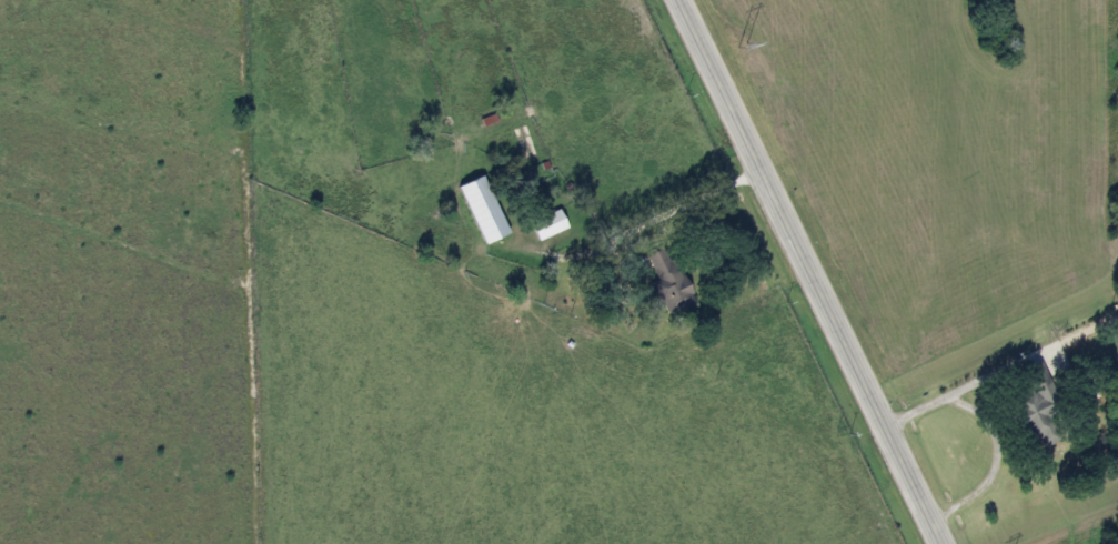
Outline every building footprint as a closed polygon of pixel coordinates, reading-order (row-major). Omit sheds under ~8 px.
[(506,235),(480,176),(456,187),(482,245),(506,235)] [(528,223),(537,242),(566,228),(556,209),(528,223)] [(649,284),(665,318),(693,305),(664,244),(643,254),(656,281),(649,284)] [(1027,446),(1039,441),(1043,448),(1057,442),(1040,405),(1050,400),(1043,384),(1006,401),(1027,446)]
